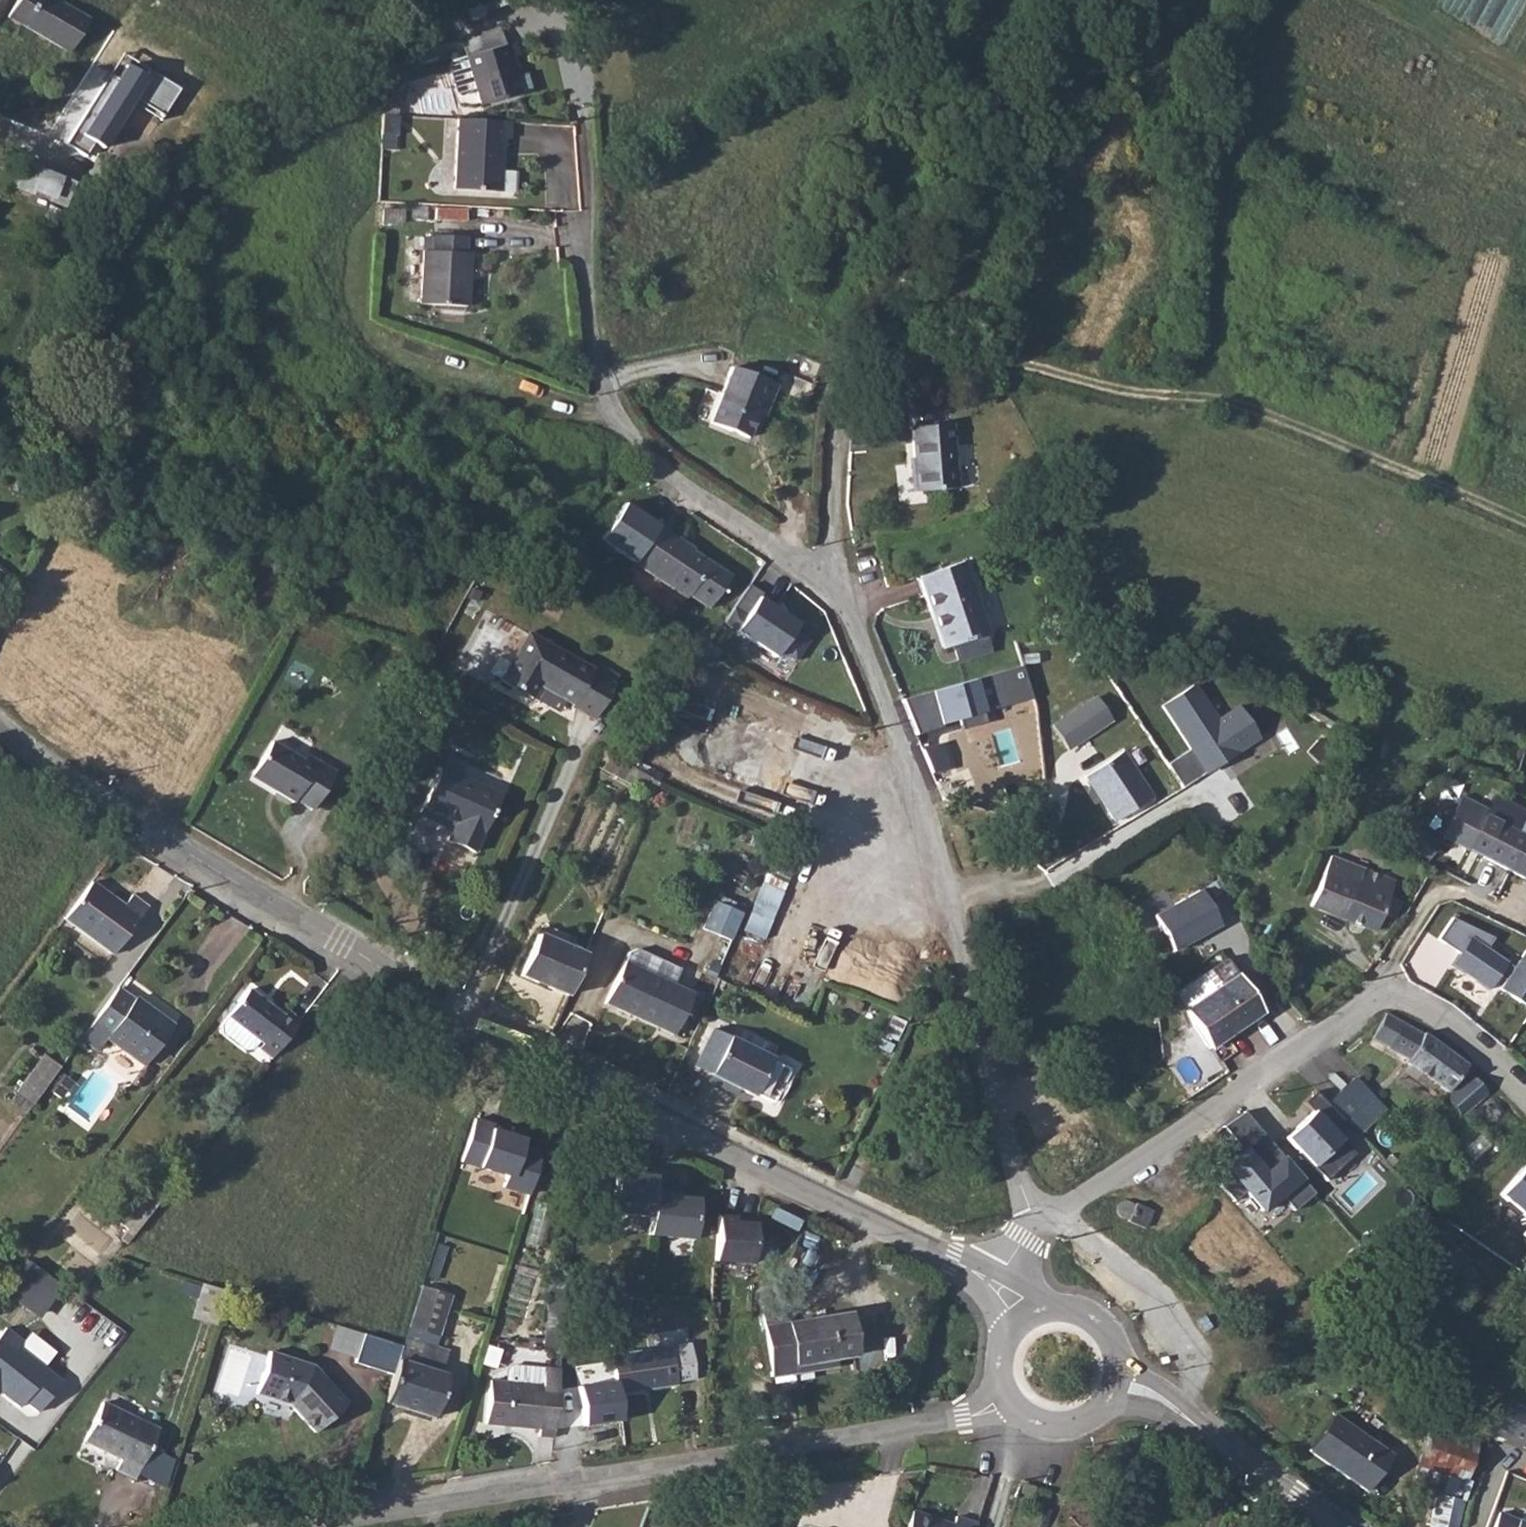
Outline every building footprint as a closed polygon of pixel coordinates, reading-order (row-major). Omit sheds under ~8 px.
[(43,0),(5,0),(0,10),(0,20),(60,51),(78,18),(43,0)] [(465,30),(451,36),(452,39),(463,66),(474,97),(511,84),(501,56),(506,54),(499,35),(471,46),(465,30)] [(373,104),(371,123),(387,124),(387,104),(373,104)] [(446,110),(438,178),(480,180),(482,153),(490,153),(491,130),(498,130),(499,114),(446,110)] [(18,196),(62,202),(66,173),(22,167),(18,196)] [(409,243),(404,294),(450,295),(452,270),(447,269),(449,229),(422,228),(421,242),(409,243)] [(776,384),(732,367),(710,422),(747,437),(757,411),(764,413),(776,384)] [(951,423),(910,428),(915,492),(956,488),(951,423)] [(658,527),(635,563),(686,597),(688,593),(707,604),(725,575),(700,557),(685,548),(686,544),(658,527)] [(962,562),(917,577),(941,648),(987,633),(962,562)] [(733,607),(725,620),(776,656),(780,650),(795,660),(808,641),(793,631),(797,623),(758,597),(745,616),(733,607)] [(528,633),(501,680),(558,712),(565,700),(573,704),(572,706),(594,718),(617,675),(595,663),(592,668),(528,633)] [(689,664),(659,752),(779,794),(799,736),(775,728),(785,699),(689,664)] [(935,690),(944,726),(991,713),(981,677),(935,690)] [(1164,702),(1190,744),(1167,760),(1183,784),(1259,736),(1238,703),(1217,717),(1194,682),(1164,702)] [(1095,696),(1051,725),(1067,748),(1111,719),(1095,696)] [(266,732),(246,767),(271,782),(269,786),(285,797),(289,790),(305,800),(325,767),(311,759),(312,755),(300,747),(297,752),(266,732)] [(1123,751),(1087,775),(1103,799),(1099,801),(1113,822),(1153,796),(1123,751)] [(438,761),(418,803),(452,819),(445,834),(470,846),(498,789),(438,761)] [(1438,811),(1431,825),(1443,831),(1440,837),(1525,880),(1525,813),(1525,815),(1518,830),(1488,815),(1490,810),(1486,808),(1460,796),(1459,797),(1450,816),(1438,811)] [(1420,832),(1410,848),(1429,859),(1438,843),(1420,832)] [(1374,931),(1377,924),(1382,912),(1394,917),(1401,901),(1389,897),(1395,881),(1338,858),(1332,873),(1323,869),(1309,906),(1374,931)] [(93,883),(65,920),(111,955),(147,908),(130,895),(122,905),(93,883)] [(1206,890),(1157,915),(1177,950),(1224,926),(1206,890)] [(714,898),(703,929),(733,939),(744,909),(714,898)] [(1504,986),(1516,968),(1488,947),(1493,936),(1453,916),(1438,938),(1460,951),(1452,964),(1498,995),(1504,986)] [(520,974),(566,994),(583,953),(537,934),(520,974)] [(1504,986),(1525,1002),(1525,952),(1516,968),(1504,986)] [(628,961),(608,1001),(677,1033),(696,993),(628,961)] [(1284,971),(1276,976),(1282,983),(1290,978),(1284,971)] [(1261,1009),(1239,976),(1237,974),(1184,1010),(1209,1048),(1262,1011),(1261,1009)] [(117,987),(80,1038),(95,1049),(104,1038),(143,1067),(173,1026),(133,997),(132,998),(117,987)] [(246,990),(226,1017),(260,1044),(257,1048),(271,1058),(299,1022),(285,1011),(281,1016),(246,990)] [(1422,1032),(1390,1012),(1375,1038),(1409,1059),(1407,1062),(1447,1091),(1465,1063),(1422,1032)] [(726,1039),(709,1074),(751,1093),(752,1090),(770,1098),(783,1069),(770,1063),(772,1060),(726,1039)] [(41,1055),(14,1092),(32,1105),(59,1068),(41,1055)] [(1474,1074),(1449,1095),(1464,1113),(1489,1092),(1474,1074)] [(1359,1078),(1331,1105),(1361,1137),(1390,1111),(1359,1078)] [(1324,1108),(1292,1138),(1328,1180),(1362,1148),(1324,1108)] [(1316,1194),(1245,1113),(1209,1142),(1270,1215),(1287,1201),(1297,1211),(1316,1194)] [(479,1116),(464,1163),(512,1176),(508,1189),(532,1196),(545,1160),(525,1154),(531,1133),(479,1116)] [(1508,1196),(1525,1212),(1525,1175),(1508,1196)] [(667,1189),(650,1187),(647,1232),(692,1236),(695,1194),(667,1192),(667,1189)] [(114,1221),(126,1230),(132,1235),(157,1203),(139,1189),(114,1221)] [(1117,1205),(1116,1210),(1118,1214),(1120,1215),(1124,1216),(1127,1217),(1129,1216),(1127,1220),(1144,1227),(1152,1210),(1136,1202),(1133,1206),(1132,1202),(1128,1200),(1126,1200),(1122,1200),(1119,1202),(1117,1205)] [(721,1220),(718,1262),(758,1262),(761,1222),(721,1220)] [(29,1261),(8,1294),(41,1315),(63,1285),(29,1261)] [(202,1284),(192,1319),(215,1327),(226,1292),(202,1284)] [(421,1287),(401,1347),(397,1361),(443,1375),(452,1350),(438,1347),(456,1295),(421,1287)] [(794,1374),(792,1365),(855,1354),(848,1313),(763,1327),(771,1378),(794,1374)] [(0,1333),(0,1393),(2,1392),(20,1406),(25,1400),(39,1411),(63,1378),(19,1345),(25,1338),(7,1324),(0,1333)] [(364,1335),(355,1364),(392,1376),(397,1361),(401,1347),(364,1335)] [(695,1344),(616,1355),(620,1377),(622,1394),(681,1385),(681,1381),(700,1379),(695,1344)] [(268,1354),(256,1394),(286,1403),(314,1433),(346,1403),(318,1373),(313,1367),(268,1354)] [(392,1376),(384,1403),(433,1418),(446,1376),(443,1375),(397,1361),(392,1376)] [(538,1437),(553,1438),(559,1371),(542,1369),(541,1387),(489,1382),(485,1425),(539,1430),(538,1437)] [(625,1421),(622,1394),(620,1377),(584,1382),(589,1425),(625,1421)] [(102,1403),(83,1442),(120,1459),(116,1469),(135,1478),(158,1430),(102,1403)] [(1503,1440),(1525,1448),(1525,1410),(1516,1406),(1503,1440)] [(1309,1448),(1366,1488),(1391,1453),(1333,1413),(1309,1448)] [(1470,1482),(1465,1481),(1482,1430),(1434,1416),(1414,1484),(1440,1494),(1432,1526),(1457,1526),(1470,1482)] [(1137,1460),(1132,1471),(1143,1477),(1148,1465),(1137,1460)] [(903,1526),(974,1526),(975,1523),(953,1515),(950,1523),(909,1509),(903,1526)] [(1523,1510),(1520,1518),(1499,1509),(1492,1526),(1525,1526),(1525,1511),(1523,1510)]
